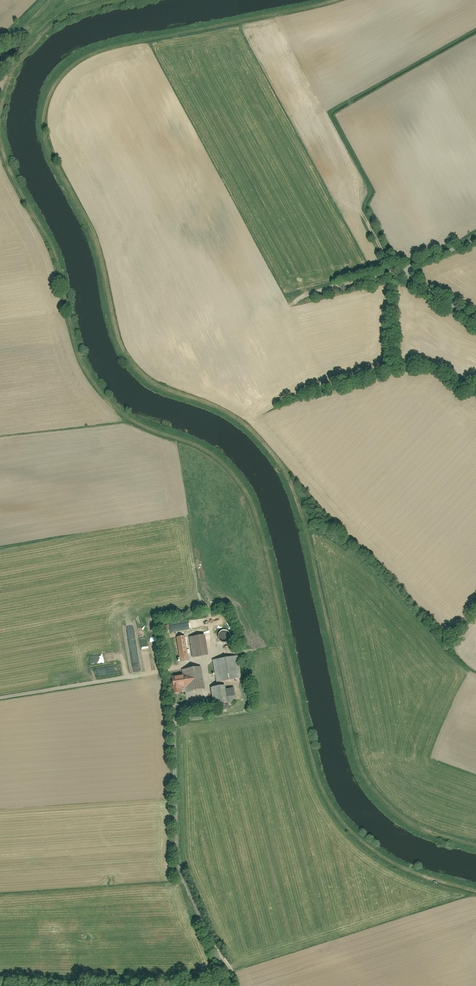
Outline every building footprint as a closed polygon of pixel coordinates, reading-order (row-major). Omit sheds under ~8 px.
[(207,635),(192,637),(194,658),(210,655),(207,635)] [(180,662),(189,661),(186,636),(177,637),(180,662)] [(239,656),(214,661),(218,683),(243,678),(239,656)] [(173,695),(184,694),(182,687),(186,687),(187,693),(206,690),(202,667),(183,670),(184,675),(170,677),(173,695)] [(238,702),(235,688),(228,690),(227,685),(212,687),(215,706),(238,702)]
